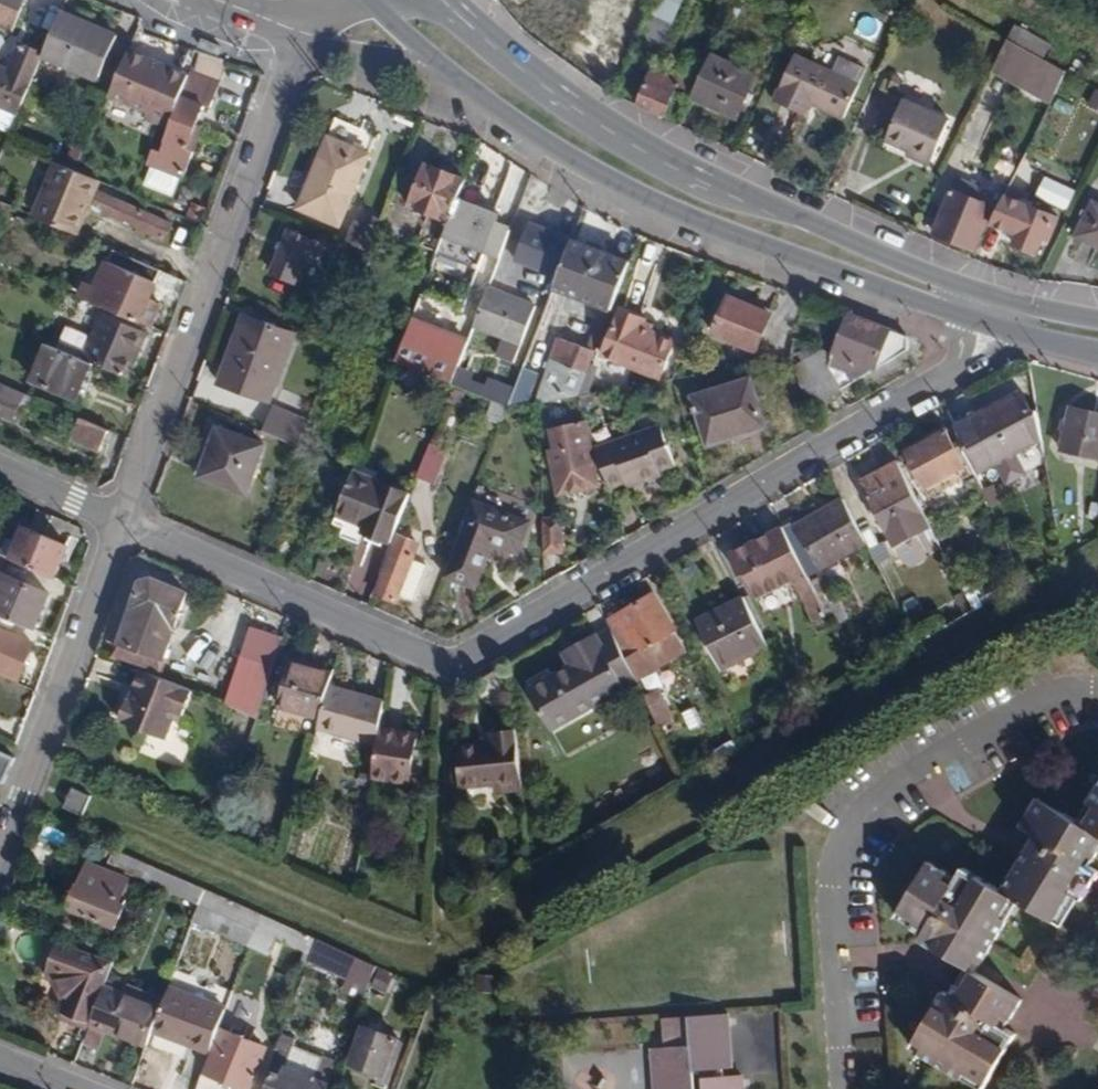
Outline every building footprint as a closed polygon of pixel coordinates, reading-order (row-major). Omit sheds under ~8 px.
[(12,32),(25,0),(3,0),(0,7),(0,26),(12,32)] [(640,36),(661,45),(682,0),(655,0),(640,36)] [(98,80),(101,72),(115,40),(117,36),(60,12),(44,53),(42,57),(98,80)] [(1015,23),(1007,39),(1048,62),(1056,47),(1015,23)] [(568,56),(585,64),(596,42),(579,34),(568,56)] [(1007,39),(992,69),(1051,102),(1066,71),(1048,62),(1007,39)] [(101,72),(116,79),(129,47),(115,40),(101,72)] [(10,134),(42,57),(44,53),(19,43),(7,70),(0,67),(0,106),(0,107),(0,129),(10,134)] [(147,117),(171,126),(190,74),(129,47),(116,79),(110,93),(149,110),(147,117)] [(711,53),(691,98),(737,119),(757,74),(711,53)] [(794,55),(774,101),(806,115),(811,104),(845,118),(860,84),(794,55)] [(652,66),(638,103),(667,116),(677,87),(689,91),(692,82),(652,66)] [(205,127),(200,125),(207,106),(211,107),(220,82),(190,72),(190,74),(171,126),(161,155),(153,152),(149,164),(154,166),(147,187),(175,196),(183,176),(187,177),(205,127)] [(1097,112),(1097,91),(1094,90),(1088,108),(1097,112)] [(902,99),(885,140),(907,150),(932,160),(949,119),(902,99)] [(328,131),(364,151),(370,138),(335,119),(328,131)] [(327,136),(297,209),(339,226),(369,154),(327,136)] [(907,150),(905,154),(930,165),(932,160),(907,150)] [(424,163),(407,204),(449,221),(457,199),(465,179),(424,163)] [(33,217),(74,234),(98,182),(56,164),(33,217)] [(951,189),(933,232),(975,250),(993,206),(969,196),(974,184),(956,177),(951,189)] [(164,240),(171,224),(99,193),(92,209),(164,240)] [(1004,195),(990,222),(1018,234),(1014,243),(1037,253),(1043,238),(1049,240),(1052,233),(1046,231),(1053,215),(1004,195)] [(498,216),(457,199),(449,221),(443,237),(438,251),(479,267),(485,250),(500,256),(511,229),(496,223),(498,216)] [(1076,236),(1097,247),(1097,203),(1093,200),(1076,236)] [(382,227),(361,219),(352,242),(373,250),(382,227)] [(287,230),(270,273),(295,283),(306,255),(317,259),(323,244),(287,230)] [(557,234),(546,262),(562,268),(572,240),(557,234)] [(587,245),(572,240),(562,268),(554,288),(569,294),(587,245)] [(587,245),(569,294),(603,307),(612,310),(631,261),(587,245)] [(139,322),(149,300),(161,271),(113,251),(97,288),(86,283),(80,297),(139,322)] [(488,287),(474,326),(521,344),(536,305),(488,287)] [(729,296),(714,334),(756,351),(771,314),(729,296)] [(139,322),(150,327),(160,305),(149,300),(139,322)] [(603,307),(586,350),(595,353),(612,310),(603,307)] [(649,330),(651,326),(618,313),(601,354),(660,377),(673,341),(649,330)] [(799,382),(813,407),(909,350),(908,336),(847,313),(832,352),(809,344),(791,357),(799,382)] [(83,357),(128,377),(147,333),(102,315),(83,357)] [(243,315),(219,382),(270,401),(295,334),(243,315)] [(468,341),(411,319),(394,360),(452,383),(468,341)] [(558,339),(538,402),(578,395),(595,353),(586,350),(558,339)] [(80,403),(89,384),(84,381),(92,364),(46,345),(31,381),(80,403)] [(518,382),(508,406),(526,404),(537,374),(523,369),(518,382)] [(502,376),(492,401),(494,402),(508,406),(518,382),(502,376)] [(693,396),(706,440),(729,433),(730,438),(766,427),(751,378),(693,396)] [(20,405),(24,395),(1,384),(0,387),(0,396),(20,405)] [(466,393),(451,387),(445,401),(461,408),(466,393)] [(578,395),(581,405),(598,402),(596,392),(578,395)] [(975,472),(975,474),(999,462),(1035,443),(1041,440),(1036,412),(1027,416),(1015,394),(970,418),(968,413),(952,421),(954,426),(975,472)] [(20,405),(0,396),(0,415),(13,421),(20,405)] [(508,406),(494,402),(487,419),(501,424),(508,406)] [(275,407),(264,431),(295,445),(306,420),(275,407)] [(1061,449),(1097,458),(1097,413),(1071,407),(1061,449)] [(99,454),(103,446),(83,438),(89,423),(80,419),(71,442),(99,454)] [(549,449),(554,474),(558,493),(578,489),(578,486),(583,485),(584,488),(601,484),(588,423),(584,423),(584,422),(551,429),(555,448),(549,449)] [(83,438),(103,446),(109,431),(89,423),(83,438)] [(596,448),(609,488),(623,483),(624,488),(663,474),(661,470),(676,465),(662,425),(596,448)] [(214,446),(203,478),(247,494),(265,444),(217,426),(210,444),(214,446)] [(905,453),(930,498),(975,472),(954,426),(905,453)] [(999,462),(1006,476),(1042,457),(1035,443),(999,462)] [(426,450),(416,477),(433,484),(443,457),(426,450)] [(893,548),(932,528),(898,461),(859,481),(893,548)] [(317,463),(307,488),(336,499),(345,474),(317,463)] [(353,471),(336,515),(362,524),(368,527),(366,533),(391,543),(410,492),(353,471)] [(976,476),(964,482),(973,502),(985,496),(982,489),(976,476)] [(985,496),(990,507),(1003,500),(995,483),(982,489),(985,496)] [(783,527),(806,574),(866,544),(843,498),(796,523),(795,521),(783,527)] [(473,500),(444,575),(476,587),(493,544),(518,553),(530,522),(473,500)] [(543,555),(563,555),(563,523),(542,523),(543,555)] [(362,524),(360,531),(366,533),(368,527),(362,524)] [(783,527),(727,554),(739,580),(746,576),(758,601),(794,583),(802,599),(815,592),(810,580),(806,574),(783,527)] [(54,577),(68,548),(25,530),(12,559),(54,577)] [(913,558),(936,543),(929,531),(905,546),(913,558)] [(397,535),(375,592),(395,600),(398,593),(413,599),(426,565),(411,559),(417,543),(397,535)] [(34,630),(49,595),(0,573),(0,615),(34,630)] [(815,592),(833,626),(848,618),(826,573),(810,580),(815,592)] [(141,581),(120,642),(165,658),(187,592),(152,577),(141,581)] [(609,627),(635,680),(686,650),(654,593),(606,620),(609,627)] [(696,620),(721,670),(768,646),(743,597),(696,620)] [(282,636),(250,626),(224,705),(255,718),(282,636)] [(528,689),(551,730),(636,682),(635,680),(609,627),(596,634),(595,633),(571,646),(578,660),(569,665),(528,689)] [(17,680),(32,646),(0,632),(0,647),(18,655),(11,671),(0,666),(0,673),(17,680)] [(120,642),(115,656),(160,672),(165,658),(120,642)] [(562,651),(569,665),(578,660),(571,646),(562,651)] [(11,671),(18,655),(0,647),(0,666),(11,671)] [(295,663),(282,707),(320,718),(331,683),(333,674),(295,663)] [(164,680),(141,671),(133,691),(135,691),(131,702),(126,700),(119,720),(121,721),(121,723),(166,740),(176,713),(183,716),(192,691),(164,680)] [(320,718),(318,729),(377,745),(379,728),(384,698),(331,683),(320,718)] [(643,695),(659,727),(675,719),(660,688),(643,695)] [(377,745),(372,777),(411,783),(418,734),(379,728),(377,745)] [(459,741),(458,790),(493,786),(494,794),(522,791),(515,728),(491,730),(492,739),(459,741)] [(2,785),(14,759),(0,753),(0,784),(2,785)] [(82,815),(90,795),(72,787),(63,807),(82,815)] [(1089,802),(1097,807),(1085,827),(1077,822),(1042,802),(1036,814),(1030,810),(1021,827),(1034,836),(1026,849),(1044,859),(1035,874),(1019,862),(1001,891),(964,869),(956,880),(951,887),(943,882),(947,875),(929,864),(900,911),(916,921),(913,927),(924,935),(920,942),(943,955),(952,939),(960,943),(957,949),(982,963),(1007,922),(1000,917),(1012,897),(1020,902),(1053,922),(1069,894),(1077,899),(1080,901),(1089,885),(1068,873),(1077,859),(1082,862),(1088,854),(1094,858),(1097,851),(1097,787),(1089,802)] [(1036,799),(1030,810),(1036,814),(1042,802),(1036,799)] [(1089,802),(1077,822),(1085,827),(1097,807),(1089,802)] [(114,848),(107,863),(144,879),(150,864),(114,848)] [(1026,849),(1019,862),(1035,874),(1044,859),(1026,849)] [(1089,866),(1094,858),(1088,854),(1082,862),(1089,866)] [(1089,866),(1082,862),(1077,859),(1068,873),(1089,885),(1097,872),(1089,866)] [(76,884),(66,909),(116,928),(125,904),(119,902),(129,878),(86,862),(77,885),(76,884)] [(150,864),(144,879),(200,903),(205,888),(150,864)] [(956,880),(947,875),(943,882),(951,887),(956,880)] [(200,903),(199,905),(225,916),(256,930),(262,913),(205,888),(200,903)] [(1060,927),(1077,899),(1069,894),(1053,922),(1060,927)] [(1000,917),(1007,922),(1020,902),(1012,897),(1000,917)] [(199,905),(197,912),(222,923),(225,916),(199,905)] [(916,921),(900,911),(896,917),(913,927),(916,921)] [(273,918),(268,931),(313,952),(318,938),(273,918)] [(7,940),(13,924),(0,920),(0,937),(7,940)] [(313,952),(309,961),(368,989),(377,965),(318,938),(313,952)] [(976,974),(982,963),(957,949),(960,943),(952,939),(943,955),(967,969),(972,972),(976,974)] [(57,940),(48,969),(59,973),(61,970),(75,1002),(69,1015),(91,1024),(106,981),(114,961),(57,940)] [(967,969),(951,997),(968,1007),(975,996),(962,988),(972,972),(967,969)] [(54,977),(66,998),(75,1002),(61,970),(59,973),(54,977)] [(381,970),(373,986),(384,991),(392,975),(381,970)] [(968,1007),(951,997),(944,993),(915,1041),(926,1048),(922,1055),(964,1080),(969,1072),(987,1084),(1015,1035),(1005,1029),(984,1016),(992,1002),(1013,1015),(1021,1001),(976,974),(972,972),(962,988),(975,996),(968,1007)] [(91,1024),(90,1025),(93,1026),(106,1032),(148,1048),(154,1031),(164,1002),(106,981),(91,1024)] [(164,1002),(154,1031),(210,1053),(227,1007),(170,986),(164,1002)] [(66,998),(60,1011),(69,1015),(75,1002),(66,998)] [(1005,1029),(1013,1015),(992,1002),(984,1016),(1005,1029)] [(740,1075),(722,1076),(721,1068),(730,1067),(726,1013),(687,1016),(689,1044),(652,1047),(655,1088),(741,1088),(740,1075)] [(93,1026),(86,1046),(99,1051),(106,1032),(93,1026)] [(362,1026),(349,1063),(384,1075),(386,1068),(394,1070),(403,1046),(395,1043),(397,1039),(362,1026)] [(207,1073),(245,1088),(249,1088),(262,1057),(258,1056),(262,1044),(220,1028),(212,1049),(215,1050),(207,1073)] [(911,1048),(922,1055),(926,1048),(915,1041),(911,1048)] [(262,1044),(258,1056),(262,1057),(266,1046),(262,1044)] [(283,1076),(273,1072),(267,1088),(326,1088),(329,1081),(323,1079),(327,1067),(321,1065),(316,1077),(286,1066),(283,1076)] [(327,1067),(323,1079),(329,1081),(333,1069),(327,1067)] [(384,1075),(380,1084),(388,1087),(394,1070),(386,1068),(384,1075)] [(964,1080),(979,1088),(983,1088),(987,1084),(969,1072),(964,1080)]
